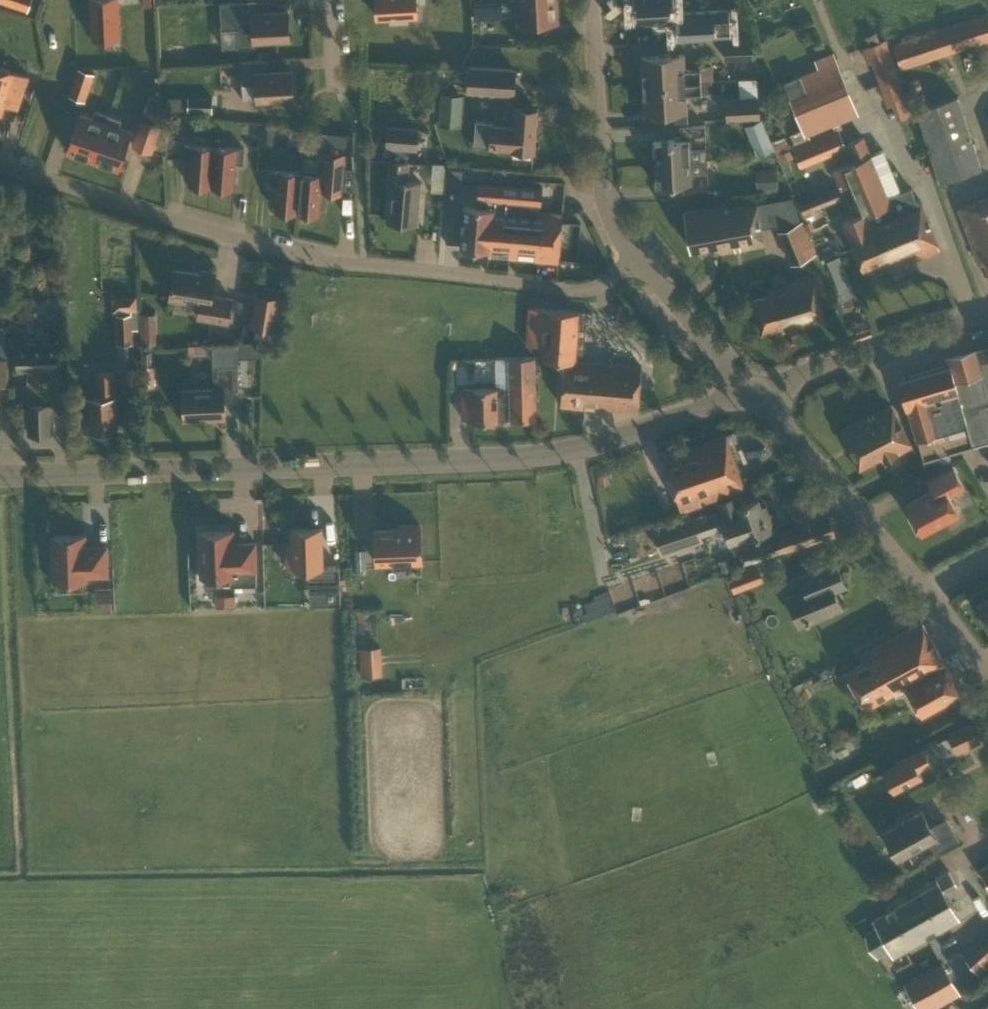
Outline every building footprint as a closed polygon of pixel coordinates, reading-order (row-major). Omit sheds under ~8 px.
[(31,0),(2,0),(28,9),(31,0)] [(92,37),(120,36),(118,0),(90,0),(92,37)] [(237,1),(220,2),(221,28),(237,27),(238,47),(255,46),(255,40),(290,38),(288,11),(263,13),(263,0),(256,0),(237,1)] [(417,15),(416,0),(376,0),(377,17),(417,15)] [(518,1),(519,23),(557,21),(556,0),(543,0),(518,1)] [(634,23),(675,21),(676,39),(731,37),(730,9),(675,12),(675,0),(633,0),(634,23)] [(488,6),(474,7),(475,18),(489,17),(488,6)] [(892,44),(901,68),(987,40),(987,13),(892,44)] [(866,35),(869,44),(880,40),(876,31),(866,35)] [(725,58),(753,56),(752,39),(724,40),(725,58)] [(885,39),(862,48),(868,65),(872,64),(887,106),(892,105),(905,100),(907,99),(885,39)] [(819,67),(782,81),(805,136),(833,124),(840,121),(846,119),(844,112),(856,107),(833,52),(816,59),(819,67)] [(643,83),(701,80),(700,68),(684,69),(684,53),(642,55),(643,83)] [(266,59),(240,61),(242,84),(256,83),(257,99),(293,97),(291,71),(267,72),(266,59)] [(712,63),(701,64),(702,79),(713,78),(712,63)] [(469,64),(467,91),(514,94),(516,67),(469,64)] [(29,76),(0,66),(0,122),(6,105),(18,109),(29,76)] [(79,68),(70,95),(85,100),(94,73),(79,68)] [(917,79),(909,82),(913,92),(920,89),(917,79)] [(702,93),(701,80),(643,83),(645,111),(687,109),(686,94),(702,93)] [(712,80),(701,81),(702,93),(712,92),(712,80)] [(256,83),(242,84),(243,100),(257,99),(256,83)] [(443,94),(441,118),(460,119),(462,95),(443,94)] [(940,182),(982,168),(957,95),(915,109),(940,182)] [(187,96),(167,96),(166,110),(187,110),(187,96)] [(727,118),(759,116),(758,96),(726,98),(727,118)] [(188,97),(188,111),(212,112),(212,97),(188,97)] [(476,121),(474,145),(490,146),(512,148),(512,149),(534,151),(537,109),(515,108),(514,126),(493,124),(493,122),(476,121)] [(80,114),(67,152),(92,161),(108,115),(94,111),(92,118),(80,114)] [(121,120),(108,115),(92,161),(118,169),(131,131),(118,127),(121,120)] [(775,148),(762,117),(745,125),(758,155),(775,148)] [(183,128),(182,118),(168,119),(168,129),(183,128)] [(152,152),(161,127),(142,121),(133,146),(152,152)] [(653,140),(654,163),(707,160),(705,124),(680,126),(680,138),(653,140)] [(417,146),(419,128),(388,125),(387,143),(393,144),(391,159),(389,179),(390,179),(387,219),(417,222),(420,181),(407,179),(408,160),(405,160),(406,145),(417,146)] [(839,128),(838,127),(835,128),(804,141),(800,129),(791,132),(796,144),(793,145),(801,167),(816,161),(846,148),(839,128)] [(262,129),(261,140),(273,142),(274,130),(262,129)] [(870,153),(863,135),(847,141),(855,160),(831,169),(839,189),(849,185),(858,209),(854,210),(855,214),(842,219),(863,272),(886,263),(885,261),(895,256),(899,265),(940,249),(920,199),(916,200),(911,187),(888,196),(871,153),(870,153)] [(211,186),(214,146),(192,144),(184,144),(183,158),(191,159),(189,185),(211,186)] [(214,146),(211,186),(233,188),(235,162),(243,163),(244,148),(236,148),(236,147),(214,146)] [(790,149),(777,154),(780,161),(793,156),(790,149)] [(300,171),(297,212),(319,214),(321,191),(322,191),(322,192),(341,194),(341,190),(343,167),(344,153),(325,152),(324,173),(316,173),(317,158),(302,156),(300,171)] [(707,160),(654,163),(655,184),(683,183),(683,195),(709,194),(707,160)] [(433,164),(432,179),(444,180),(445,165),(433,164)] [(757,193),(778,192),(777,168),(756,169),(757,193)] [(270,169),(269,184),(277,184),(275,211),(297,212),(300,171),(278,170),(270,169)] [(451,170),(450,181),(462,182),(463,171),(451,170)] [(540,203),(542,188),(478,183),(476,206),(464,205),(461,247),(489,249),(488,255),(558,261),(562,213),(539,211),(540,203)] [(840,196),(837,187),(799,203),(805,218),(814,214),(812,208),(840,196)] [(958,207),(979,264),(984,262),(987,273),(987,196),(958,207)] [(757,204),(761,227),(767,226),(800,219),(791,198),(766,202),(757,204)] [(721,253),(764,245),(761,227),(757,204),(756,199),(684,213),(691,250),(713,246),(721,253)] [(806,223),(804,220),(778,230),(790,263),(817,253),(808,230),(806,223)] [(814,227),(812,221),(806,223),(808,230),(814,227)] [(823,259),(832,277),(851,268),(842,250),(823,259)] [(538,274),(545,274),(546,260),(539,259),(538,274)] [(212,294),(216,272),(201,269),(200,272),(174,268),(169,298),(200,303),(198,317),(228,322),(232,297),(212,294)] [(784,274),(772,277),(774,285),(786,281),(784,274)] [(777,333),(824,320),(812,276),(767,289),(769,295),(752,299),(761,333),(776,329),(777,333)] [(257,293),(252,326),(270,329),(275,330),(281,297),(276,296),(257,293)] [(137,295),(113,296),(113,310),(132,309),(138,309),(137,295)] [(579,311),(546,308),(529,307),(526,344),(543,345),(542,358),(564,359),(560,404),(638,410),(642,365),(583,361),(575,360),(579,311)] [(132,313),(117,314),(118,343),(133,342),(132,329),(139,329),(138,309),(132,309),(132,313)] [(5,327),(17,335),(23,325),(11,317),(5,327)] [(156,332),(142,333),(142,343),(157,343),(156,332)] [(53,433),(52,401),(52,392),(60,392),(59,342),(16,343),(17,370),(27,370),(29,433),(53,433)] [(257,342),(237,343),(237,345),(238,355),(257,354),(257,342)] [(974,444),(987,440),(987,344),(947,355),(949,364),(950,363),(974,444)] [(214,387),(183,389),(184,419),(225,417),(224,389),(239,389),(238,355),(237,345),(212,346),(214,387)] [(149,350),(141,351),(142,370),(142,386),(143,386),(155,386),(155,365),(150,365),(149,350)] [(472,417),(472,419),(498,419),(498,416),(511,416),(511,418),(536,418),(534,356),(509,357),(510,387),(461,388),(462,417),(472,417)] [(924,459),(974,444),(950,363),(949,364),(899,378),(906,405),(908,404),(924,459)] [(97,372),(98,384),(98,396),(89,397),(90,431),(117,430),(116,395),(115,395),(114,371),(97,372)] [(883,462),(913,446),(891,403),(840,430),(860,467),(881,456),(883,462)] [(660,526),(653,528),(661,553),(668,551),(699,541),(698,536),(716,530),(719,529),(717,524),(723,522),(724,527),(729,542),(745,537),(746,539),(774,529),(766,504),(761,505),(759,498),(739,504),(735,492),(744,488),(726,434),(663,456),(681,510),(716,498),(721,510),(692,519),(691,516),(660,526)] [(953,465),(928,478),(934,489),(906,504),(922,534),(959,514),(949,494),(964,486),(953,465)] [(606,473),(598,475),(600,484),(609,482),(606,473)] [(749,549),(739,552),(743,564),(753,560),(785,549),(807,542),(808,544),(835,534),(829,515),(819,519),(812,499),(808,487),(785,495),(789,508),(790,508),(796,527),(780,533),(782,538),(749,549)] [(400,528),(375,529),(376,563),(422,561),(420,524),(400,525),(400,528)] [(320,527),(293,528),(294,567),(308,567),(309,588),(322,588),(323,603),(341,602),(340,565),(322,566),(320,527)] [(231,530),(201,531),(202,575),(204,575),(205,583),(217,583),(217,574),(230,574),(230,584),(257,583),(256,541),(239,542),(239,543),(232,544),(231,530)] [(84,534),(54,535),(55,579),(85,578),(85,574),(107,573),(106,546),(91,546),(91,548),(84,548),(84,534)] [(826,539),(807,547),(812,558),(831,551),(826,539)] [(356,550),(356,568),(366,568),(366,550),(356,550)] [(841,575),(836,561),(800,576),(805,589),(789,596),(800,623),(841,606),(830,580),(841,575)] [(763,577),(758,564),(729,575),(734,588),(763,577)] [(112,610),(112,591),(93,591),(93,592),(93,609),(93,610),(112,610)] [(234,595),(218,595),(218,606),(234,605),(234,595)] [(976,604),(987,625),(987,597),(976,604)] [(962,693),(922,620),(874,647),(877,654),(846,671),(866,707),(894,692),(896,695),(907,688),(922,715),(962,693)] [(366,646),(359,647),(359,648),(361,675),(383,674),(381,647),(381,645),(366,646)] [(957,753),(981,742),(971,722),(947,733),(957,753)] [(918,770),(931,763),(923,748),(895,763),(896,765),(883,771),(893,791),(922,776),(918,770)] [(935,852),(958,839),(946,817),(930,826),(922,811),(884,832),(898,858),(929,841),(935,852)] [(980,869),(987,883),(987,864),(980,869)] [(936,877),(938,883),(872,920),(876,927),(866,932),(878,953),(888,948),(893,957),(960,919),(957,914),(945,892),(957,885),(949,869),(936,877)] [(966,958),(978,972),(987,964),(987,939),(966,958)] [(906,983),(921,1008),(926,1008),(958,991),(942,963),(906,983)]
